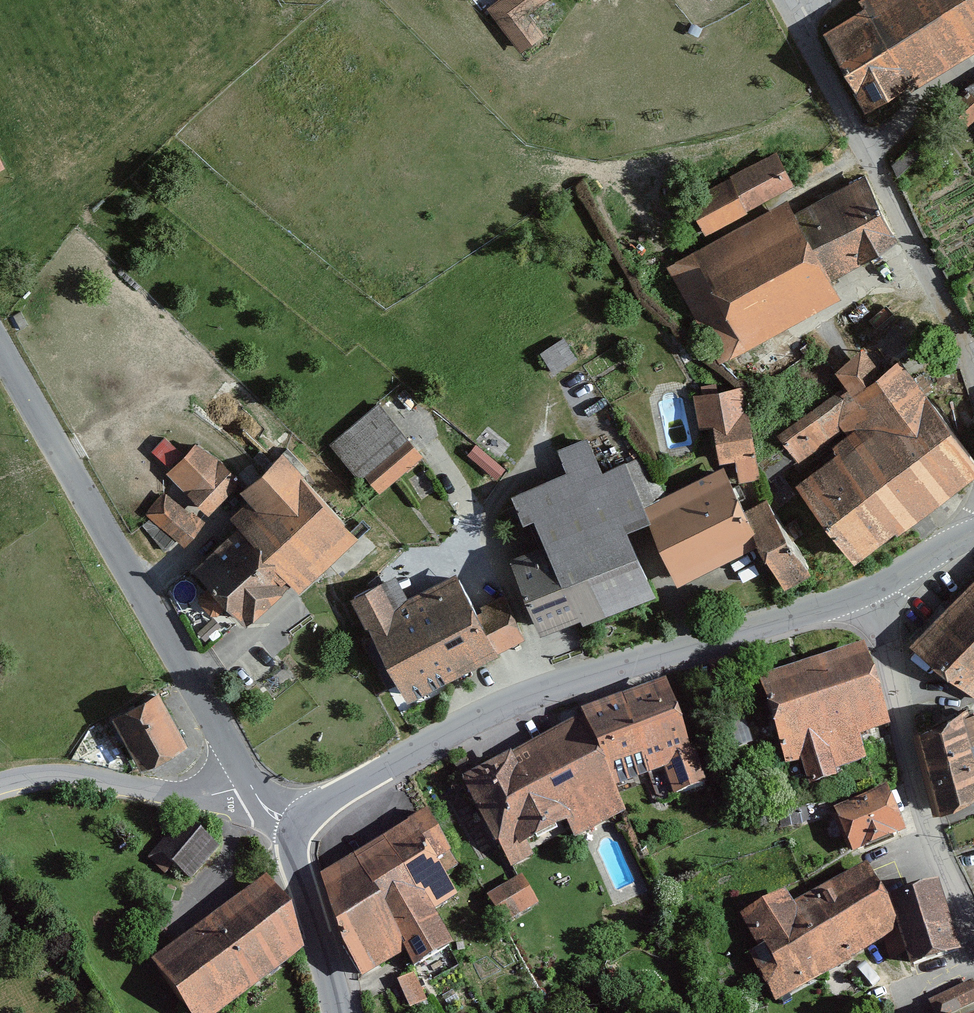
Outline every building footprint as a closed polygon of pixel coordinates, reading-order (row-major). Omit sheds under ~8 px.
[(488,10),(521,53),(545,36),(528,14),(547,0),(501,0),(488,10)] [(827,27),(877,108),(973,49),(973,0),(872,0),(827,27)] [(11,165),(0,141),(0,170),(11,165)] [(788,162),(703,207),(716,232),(801,186),(788,162)] [(866,174),(798,211),(834,277),(902,240),(866,174)] [(794,200),(670,265),(722,364),(846,299),(834,277),(798,211),(794,200)] [(542,347),(555,369),(580,355),(567,333),(542,347)] [(786,434),(814,471),(805,484),(863,561),(973,476),(973,442),(911,359),(888,377),(866,347),(835,370),(848,387),(786,434)] [(749,384),(695,394),(701,426),(718,423),(725,459),(738,456),(743,479),(766,475),(749,384)] [(381,400),(334,444),(381,495),(429,451),(381,400)] [(168,462),(182,450),(167,432),(152,444),(168,462)] [(568,472),(514,493),(534,543),(510,552),(545,641),(662,595),(633,522),(655,513),(649,498),(633,459),(604,471),(590,437),(559,449),(568,472)] [(173,480),(146,511),(186,546),(245,480),(199,438),(169,472),(173,480)] [(264,512),(249,526),(295,579),(305,590),(366,537),(289,448),(243,488),(264,512)] [(726,467),(649,498),(685,578),(766,542),(746,509),(726,467)] [(771,495),(746,509),(766,542),(792,587),(817,572),(771,495)] [(249,526),(198,569),(211,583),(202,591),(202,600),(213,613),(223,613),(232,604),(249,622),(295,579),(249,526)] [(403,570),(356,595),(377,635),(364,641),(381,673),(395,665),(412,697),(529,636),(507,593),(484,605),(461,562),(412,588),(403,570)] [(916,642),(973,689),(973,585),(916,642)] [(874,643),(761,677),(788,765),(802,761),(810,786),(841,777),(838,767),(869,757),(863,738),(899,728),(874,643)] [(164,687),(114,713),(142,769),(193,743),(164,687)] [(672,688),(588,723),(618,795),(671,772),(681,796),(712,783),(672,688)] [(919,732),(941,814),(973,807),(973,719),(919,732)] [(588,723),(467,782),(510,869),(535,857),(530,848),(570,828),(577,843),(627,817),(618,795),(588,723)] [(895,792),(840,815),(858,859),(913,837),(895,792)] [(431,815),(326,877),(366,981),(410,956),(420,973),(464,952),(440,911),(462,901),(448,872),(459,868),(431,815)] [(190,816),(160,848),(195,879),(225,847),(190,816)] [(792,891),(743,918),(786,1000),(885,946),(892,962),(912,956),(917,972),(968,952),(942,888),(899,906),(873,874),(801,908),(792,891)] [(154,960),(191,1012),(227,1012),(310,956),(302,916),(274,876),(154,960)] [(527,877),(491,897),(507,926),(543,906),(527,877)] [(420,973),(398,983),(411,1012),(433,1001),(420,973)]
